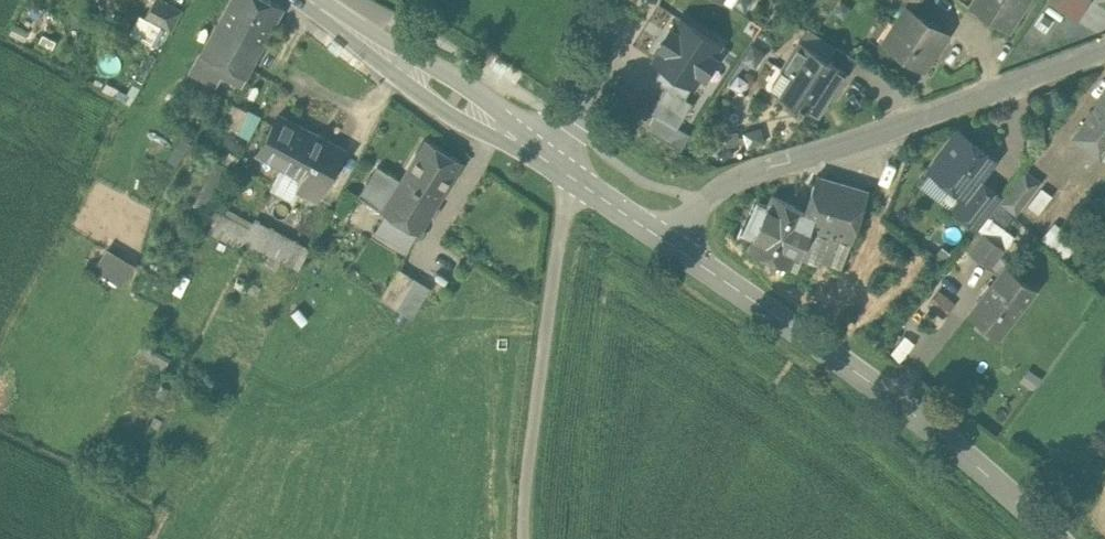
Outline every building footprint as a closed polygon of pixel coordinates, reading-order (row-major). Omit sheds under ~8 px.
[(169,0),(153,0),(146,13),(171,26),(181,7),(169,0)] [(276,0),(230,0),(202,52),(206,54),(223,63),(246,76),(284,4),(276,0)] [(906,6),(908,4),(914,8),(920,0),(897,0),(906,6)] [(968,6),(1001,28),(1020,0),(972,0),(968,6)] [(1087,0),(1045,0),(1075,19),(1087,0)] [(914,8),(908,4),(906,6),(881,44),(919,70),(946,30),(914,8)] [(709,44),(670,22),(655,48),(668,56),(654,80),(666,87),(652,111),(656,114),(647,128),(681,148),(690,133),(678,126),(693,102),(685,97),(700,73),(694,70),(709,44)] [(828,57),(799,39),(797,41),(801,43),(785,68),(788,71),(778,87),(774,85),(772,88),(798,104),(796,107),(800,109),(803,104),(817,113),(830,92),(827,90),(833,79),(837,81),(844,71),(846,68),(828,57)] [(859,61),(835,46),(828,57),(846,68),(844,71),(850,75),(859,61)] [(223,63),(206,54),(196,73),(213,82),(223,63)] [(1104,95),(1072,136),(1100,157),(1104,150),(1104,96),(1104,95)] [(262,115),(248,108),(237,129),(251,136),(262,115)] [(311,131),(278,114),(258,151),(284,165),(291,169),(311,131)] [(994,157),(960,130),(930,169),(965,196),(978,178),(994,157)] [(345,149),(311,131),(291,169),(284,165),(272,187),(291,198),(298,186),(320,198),(345,149)] [(400,178),(382,208),(387,211),(420,231),(463,161),(426,137),(400,178)] [(213,155),(192,203),(204,208),(226,161),(213,155)] [(378,165),(360,194),(382,208),(400,178),(378,165)] [(1025,170),(1002,201),(1015,211),(1038,180),(1025,170)] [(804,208),(772,195),(767,207),(755,202),(742,230),(754,235),(748,248),(785,265),(791,253),(798,256),(811,226),(851,240),(868,189),(815,175),(804,208)] [(965,196),(954,210),(975,226),(999,195),(978,178),(965,196)] [(1039,184),(1026,202),(1037,209),(1050,191),(1039,184)] [(236,219),(213,207),(202,227),(225,239),(236,219)] [(420,231),(387,211),(376,229),(409,249),(420,231)] [(252,227),(236,219),(225,239),(241,247),(252,227)] [(1079,241),(1055,221),(1041,237),(1065,257),(1079,241)] [(259,231),(252,243),(261,248),(274,228),(264,222),(259,231)] [(851,240),(811,226),(798,256),(819,263),(820,259),(841,266),(851,240)] [(259,231),(252,227),(241,247),(248,250),(252,243),(259,231)] [(298,242),(274,228),(261,248),(265,250),(281,260),(285,263),(298,242)] [(979,228),(969,241),(972,244),(982,230),(979,228)] [(1004,246),(982,230),(972,244),(968,250),(989,266),(1004,246)] [(298,242),(285,263),(296,269),(309,249),(298,242)] [(102,244),(88,266),(118,284),(131,262),(102,244)] [(281,260),(265,250),(259,260),(275,269),(281,260)] [(1035,287),(1006,264),(967,313),(996,336),(1035,287)] [(431,285),(398,266),(380,296),(412,316),(431,285)] [(955,302),(940,290),(929,303),(944,315),(955,302)]
